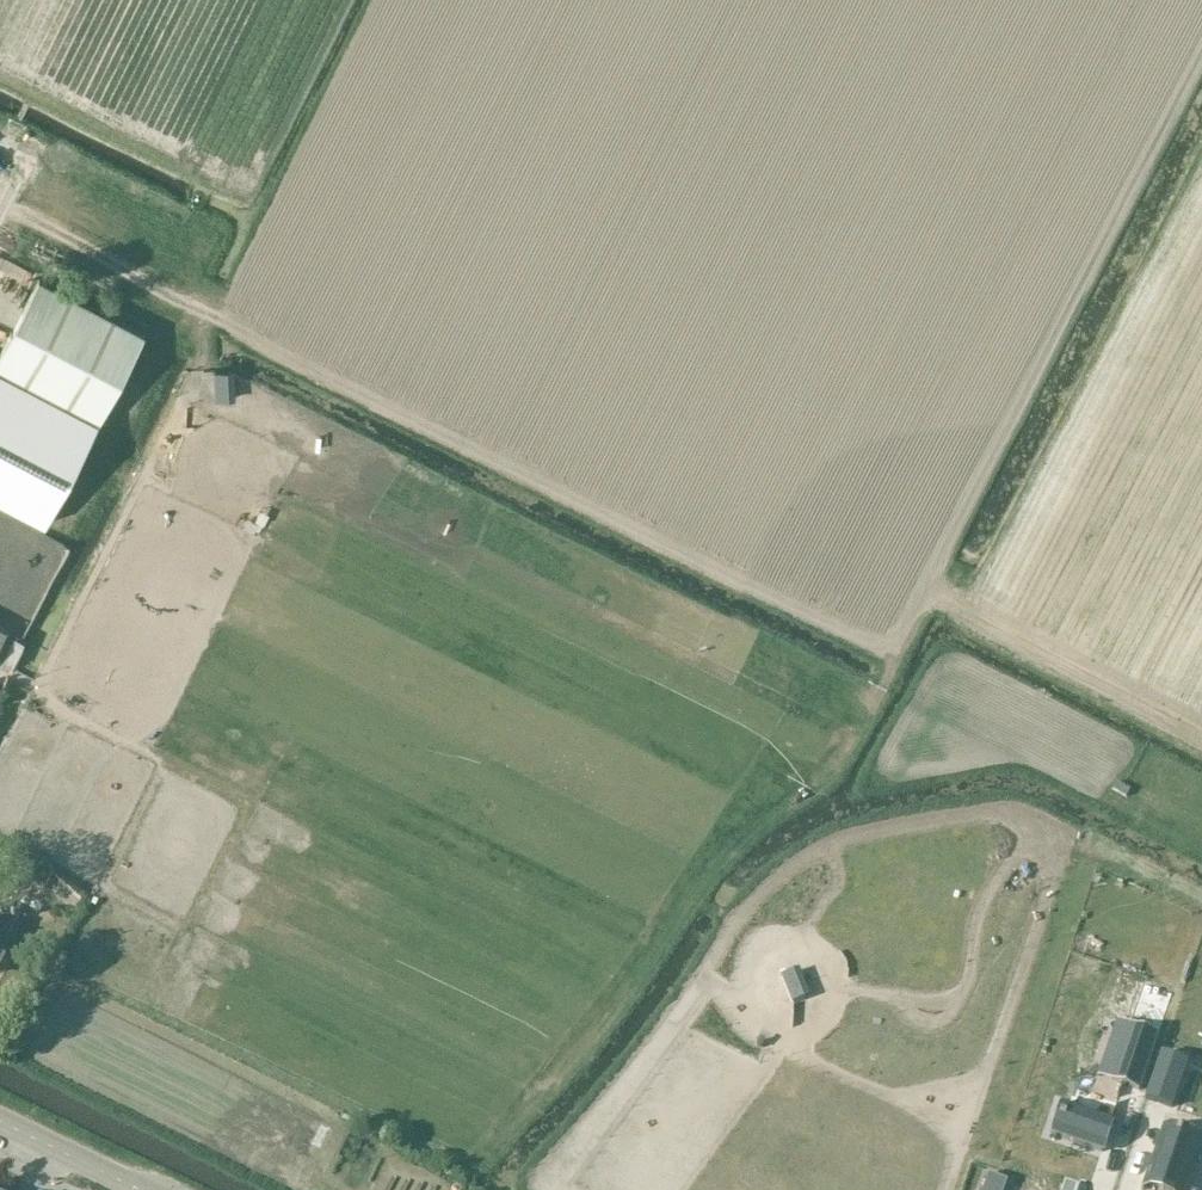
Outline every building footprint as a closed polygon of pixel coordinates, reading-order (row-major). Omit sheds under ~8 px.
[(46,524),(99,421),(145,332),(40,276),(0,353),(0,500),(46,524)] [(0,624),(0,645),(9,628),(0,624)] [(16,856),(0,848),(0,870),(7,874),(16,856)] [(1145,986),(1127,1040),(1154,1049),(1172,995),(1145,986)] [(1059,1133),(1066,1135),(1063,1140),(1102,1154),(1112,1124),(1115,1125),(1116,1123),(1062,1105),(1061,1106),(1067,1108),(1064,1118),(1062,1117),(1060,1122),(1062,1122),(1059,1133)] [(1143,1181),(1168,1189),(1185,1189),(1201,1144),(1201,1141),(1169,1129),(1159,1156),(1153,1154),(1143,1181)] [(1008,1182),(989,1176),(984,1189),(1005,1189),(1008,1182)]
